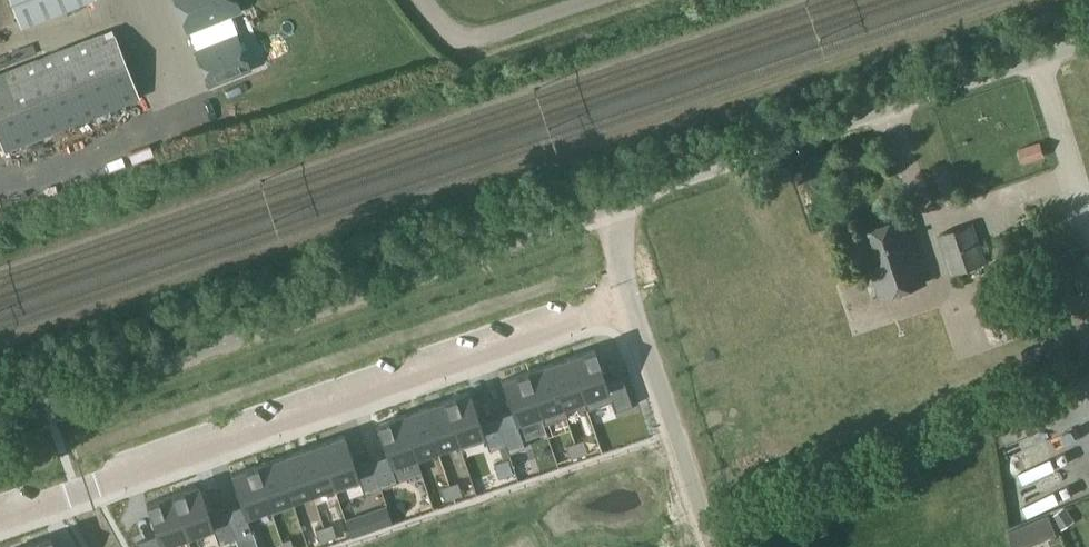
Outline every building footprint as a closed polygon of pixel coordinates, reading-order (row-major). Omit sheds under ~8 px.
[(89,0),(12,0),(23,26),(89,0)] [(238,24),(228,0),(184,0),(170,6),(185,44),(238,24)] [(132,98),(114,40),(0,76),(0,139),(0,140),(132,98)] [(204,91),(241,76),(227,40),(189,56),(204,91)] [(1025,163),(1044,157),(1039,143),(1020,149),(1025,163)] [(881,299),(927,284),(906,221),(860,236),(881,299)] [(952,273),(985,263),(972,224),(939,236),(952,273)] [(594,349),(569,357),(584,399),(582,400),(586,410),(611,401),(614,412),(616,411),(632,406),(623,379),(607,385),(594,349)] [(569,357),(548,365),(562,407),(563,406),(582,400),(584,399),(569,357)] [(548,365),(526,372),(541,414),(540,414),(543,425),(566,417),(567,416),(563,406),(562,407),(548,365)] [(512,412),(496,418),(505,444),(508,453),(524,447),(516,423),(517,422),(540,414),(541,414),(526,372),(501,381),(512,412)] [(469,392),(444,400),(459,442),(458,443),(460,448),(485,439),(489,450),(505,444),(496,418),(480,423),(469,392)] [(444,400),(423,408),(437,450),(458,443),(459,442),(444,400)] [(423,408),(401,415),(415,457),(437,450),(423,408)] [(387,456),(371,461),(380,488),(421,474),(415,457),(401,415),(376,424),(387,456)] [(344,435),(319,444),(334,486),(332,486),(334,491),(360,482),(364,493),(380,488),(371,461),(355,467),(344,435)] [(319,444),(298,451),(312,493),(332,486),(334,486),(319,444)] [(298,451),(277,458),(292,500),(293,500),(312,493),(298,451)] [(277,458),(256,466),(271,507),(269,508),(271,513),(295,505),(293,500),(292,500),(277,458)] [(493,464),(498,479),(513,473),(508,459),(493,464)] [(271,507),(256,466),(231,474),(242,506),(226,511),(235,538),(251,532),(246,516),(269,508),(271,507)] [(199,485),(172,494),(187,536),(213,527),(219,544),(235,538),(226,511),(210,517),(209,514),(199,485)] [(136,542),(139,546),(162,546),(161,545),(187,536),(172,494),(146,503),(157,535),(136,542)] [(1053,514),(1037,521),(1048,546),(1067,546),(1053,514)] [(24,545),(25,546),(54,546),(51,536),(24,545)] [(282,541),(284,546),(293,546),(290,538),(282,541)]
